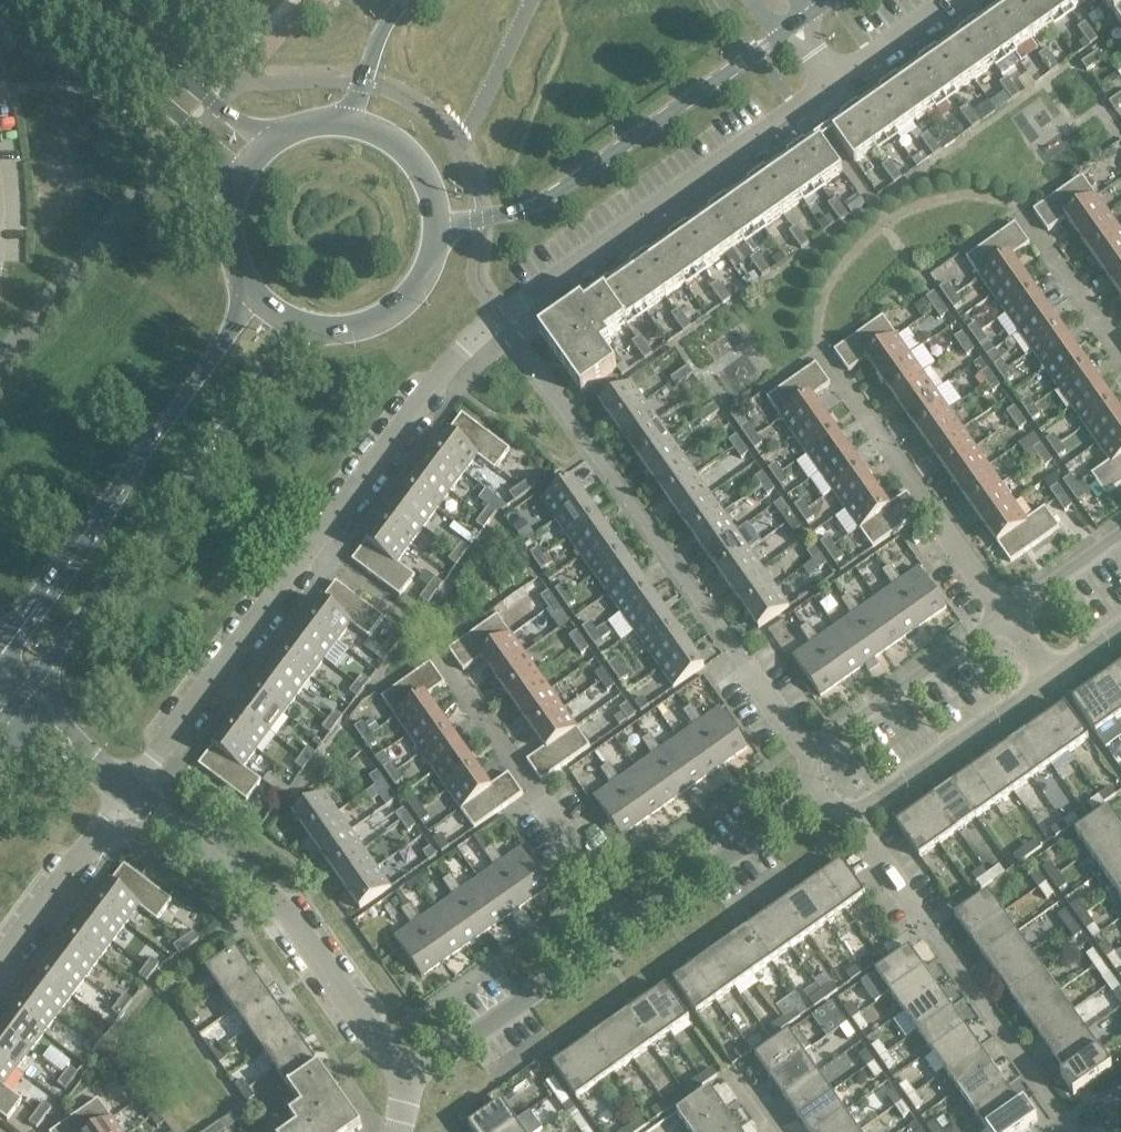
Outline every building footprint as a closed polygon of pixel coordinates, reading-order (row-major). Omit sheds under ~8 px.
[(830,128),(855,163),(994,65),(1086,0),(1011,0),(830,128)] [(1120,28),(1120,0),(1101,0),(1120,28)] [(1101,37),(1095,28),(1084,37),(1090,45),(1101,37)] [(1038,55),(1045,64),(1053,58),(1046,50),(1038,55)] [(1099,51),(1090,57),(1096,65),(1104,59),(1099,51)] [(1096,65),(1090,57),(1081,63),(1087,71),(1096,65)] [(1059,67),(1053,58),(1045,64),(1051,73),(1059,67)] [(999,83),(1005,92),(1013,86),(1007,77),(999,83)] [(1020,95),(1013,86),(1005,92),(1012,100),(1020,95)] [(1117,96),(1109,102),(1114,110),(1120,106),(1120,101),(1117,96)] [(960,111),(966,120),(974,114),(968,105),(960,111)] [(980,123),(974,114),(966,120),(972,128),(980,123)] [(921,138),(927,147),(935,142),(929,133),(921,138)] [(843,172),(817,136),(549,325),(551,328),(554,331),(558,332),(557,338),(551,337),(547,337),(544,339),(582,393),(617,368),(616,367),(603,349),(611,344),(607,338),(843,172)] [(941,150),(935,142),(927,147),(933,156),(941,150)] [(882,166),(888,175),(896,169),(890,161),(882,166)] [(902,178),(896,169),(888,175),(894,183),(902,178)] [(1048,231),(1066,218),(1065,217),(1096,196),(1082,176),(1033,210),(1048,231)] [(858,194),(845,203),(851,212),(864,203),(858,194)] [(1109,214),(1096,196),(1065,217),(1066,218),(1079,235),(1109,214)] [(828,204),(834,212),(842,207),(836,198),(828,204)] [(848,215),(842,207),(834,212),(840,221),(848,215)] [(1109,214),(1079,235),(1092,254),(1120,233),(1120,231),(1109,214)] [(829,216),(819,223),(825,230),(835,224),(829,216)] [(966,257),(980,277),(1010,256),(1011,257),(1030,244),(1015,223),(966,257)] [(789,231),(795,240),(803,234),(797,226),(789,231)] [(1092,254),(1105,272),(1120,261),(1120,233),(1092,254)] [(809,243),(803,234),(795,240),(801,249),(809,243)] [(750,259),(756,268),(764,262),(758,253),(750,259)] [(1010,256),(980,277),(993,295),(1023,274),(1011,257),(1010,256)] [(1105,272),(1118,291),(1120,288),(1120,261),(1105,272)] [(770,271),(764,262),(756,268),(762,276),(770,271)] [(1036,293),(1023,274),(993,295),(1006,314),(1036,293)] [(710,287),(716,295),(724,290),(718,281),(710,287)] [(947,282),(939,288),(947,300),(955,294),(947,282)] [(730,298),(724,290),(716,295),(722,304),(730,298)] [(942,304),(933,292),(925,298),(934,310),(942,304)] [(1049,311),(1036,293),(1006,314),(1019,332),(1049,311)] [(962,303),(955,294),(947,300),(954,309),(962,303)] [(924,299),(914,306),(920,315),(930,308),(924,299)] [(948,313),(942,304),(934,310),(940,318),(948,313)] [(671,314),(677,323),(685,317),(679,309),(671,314)] [(1062,329),(1049,311),(1019,332),(1032,351),(1062,329)] [(848,371),(867,358),(866,357),(897,336),(883,316),(834,351),(848,371)] [(691,326),(685,317),(677,323),(683,332),(691,326)] [(975,323),(967,328),(973,337),(981,332),(975,323)] [(1076,348),(1062,329),(1032,351),(1045,370),(1076,348)] [(968,341),(962,332),(954,338),(960,347),(968,341)] [(988,340),(981,332),(973,337),(980,346),(988,340)] [(632,342),(638,351),(646,345),(640,336),(632,342)] [(910,354),(897,336),(866,357),(867,358),(879,376),(910,354)] [(974,350),(968,341),(960,347),(966,355),(974,350)] [(652,354),(646,345),(638,351),(644,359),(652,354)] [(1089,367),(1076,348),(1045,370),(1058,389),(1089,367)] [(923,373),(910,354),(879,376),(892,394),(923,373)] [(1001,360),(993,365),(999,374),(1007,368),(1001,360)] [(623,362),(616,367),(617,368),(621,374),(628,370),(623,362)] [(767,398),(781,417),(811,396),(812,397),(830,384),(816,363),(767,398)] [(694,374),(688,366),(679,372),(685,380),(694,374)] [(1102,386),(1089,367),(1058,389),(1071,407),(1102,386)] [(1014,377),(1007,368),(999,374),(1005,383),(1014,377)] [(994,378),(988,369),(980,375),(986,384),(994,378)] [(685,380),(679,372),(670,378),(676,386),(685,380)] [(936,391),(923,373),(892,394),(905,413),(936,391)] [(1000,387),(994,378),(986,384),(992,392),(1000,387)] [(600,404),(614,423),(645,402),(631,382),(600,404)] [(1115,404),(1102,386),(1071,407),(1084,426),(1115,404)] [(949,410),(936,391),(905,413),(918,431),(949,410)] [(811,396),(781,417),(794,436),(824,414),(812,397),(811,396)] [(1028,397),(1020,403),(1026,412),(1034,406),(1028,397)] [(658,420),(645,402),(614,423),(627,442),(658,420)] [(720,411),(714,403),(705,409),(711,417),(720,411)] [(1115,404),(1084,426),(1098,444),(1120,428),(1120,413),(1115,404)] [(1040,415),(1034,406),(1026,412),(1032,420),(1040,415)] [(1020,415),(1014,407),(1006,412),(1012,421),(1020,415)] [(711,417),(705,409),(697,415),(702,423),(711,417)] [(739,410),(731,415),(740,428),(748,423),(739,410)] [(962,428),(949,410),(918,431),(931,450),(962,428)] [(462,414),(448,433),(477,455),(477,456),(495,470),(510,450),(462,414)] [(837,433),(824,414),(794,436),(807,454),(837,433)] [(1026,424),(1020,415),(1012,421),(1018,430),(1026,424)] [(671,439),(658,420),(627,442),(640,460),(671,439)] [(748,423),(740,428),(748,440),(756,435),(748,423)] [(975,447),(962,428),(931,450),(945,469),(975,447)] [(1098,444),(1110,461),(1111,463),(1120,455),(1120,428),(1098,444)] [(477,455),(448,433),(434,451),(464,473),(477,456),(477,455)] [(850,451),(837,433),(807,454),(820,473),(850,451)] [(1054,434),(1046,440),(1052,449),(1060,443),(1054,434)] [(743,444),(737,435),(729,441),(735,449),(743,444)] [(763,443),(756,435),(748,440),(754,449),(763,443)] [(684,457),(671,439),(640,460),(653,479),(684,457)] [(1066,452),(1060,443),(1052,449),(1058,457),(1066,452)] [(749,453),(743,444),(735,449),(741,458),(749,453)] [(1046,452),(1040,444),(1032,449),(1038,458),(1046,452)] [(988,466),(975,447),(945,469),(958,487),(988,466)] [(464,473),(434,451),(421,469),(450,491),(464,473)] [(863,470),(850,451),(820,473),(833,491),(863,470)] [(1052,461),(1046,452),(1038,458),(1044,467),(1052,461)] [(1111,463),(1110,461),(1091,474),(1106,495),(1120,484),(1120,455),(1111,463)] [(697,476),(684,457),(653,479),(666,497),(697,476)] [(776,463),(768,469),(774,477),(782,472),(776,463)] [(1001,484),(988,466),(958,487),(971,506),(1001,484)] [(450,491),(421,469),(407,487),(437,509),(450,491)] [(876,488),(863,470),(833,491),(846,510),(876,488)] [(769,481),(763,472),(755,478),(761,487),(769,481)] [(789,480),(782,472),(774,477),(780,486),(789,480)] [(710,494),(697,476),(666,497),(679,516),(710,494)] [(1077,484),(1071,476),(1063,481),(1069,490),(1077,484)] [(530,479),(518,487),(524,495),(536,487),(530,479)] [(542,501),(555,520),(586,499),(572,479),(542,501)] [(775,490),(769,481),(761,487),(767,495),(775,490)] [(1014,503),(1001,484),(971,506),(984,524),(1014,503)] [(1085,496),(1077,484),(1069,490),(1077,502),(1085,496)] [(1064,494),(1058,485),(1049,491),(1056,499),(1064,494)] [(437,509),(407,487),(393,505),(423,527),(437,509)] [(524,495),(518,487),(509,493),(515,502),(524,495)] [(889,506),(876,488),(846,510),(859,528),(889,507),(889,506)] [(907,493),(889,506),(889,507),(859,528),(873,548),(922,513),(907,493)] [(723,513),(710,494),(679,516),(693,535),(723,513)] [(1072,506),(1064,494),(1056,499),(1064,511),(1072,506)] [(599,517),(586,499),(555,520),(568,539),(599,517)] [(802,500),(794,505),(800,514),(808,508),(802,500)] [(1026,520),(1014,503),(984,524),(997,543),(1027,521),(1026,520)] [(423,527),(393,505),(380,523),(410,546),(423,527)] [(488,507),(482,515),(490,521),(496,512),(488,507)] [(1045,507),(1026,520),(1027,521),(997,543),(1011,562),(1059,528),(1045,507)] [(815,517),(808,508),(800,514),(806,523),(815,517)] [(795,518),(789,509),(781,515),(787,524),(795,518)] [(736,532),(723,513),(693,535),(706,553),(736,532)] [(490,521),(482,515),(473,527),(481,533),(490,521)] [(612,535),(599,517),(568,539),(581,557),(612,535)] [(801,527),(795,518),(787,524),(793,532),(801,527)] [(524,520),(513,528),(523,541),(533,533),(524,520)] [(410,546),(380,523),(366,541),(396,564),(397,563),(410,546)] [(749,550),(736,532),(706,553),(719,572),(749,550)] [(625,554),(612,535),(581,557),(594,575),(625,554)] [(828,537),(820,543),(826,551),(835,546),(828,537)] [(396,564),(366,541),(352,561),(400,596),(415,576),(397,563),(396,564)] [(461,543),(455,551),(463,557),(469,549),(461,543)] [(821,555),(815,546),(807,552),(813,561),(821,555)] [(843,557),(835,546),(826,551),(835,563),(843,557)] [(537,547),(529,553),(535,562),(543,556),(537,547)] [(762,569),(749,550),(719,572),(732,590),(762,569)] [(463,557),(455,551),(449,560),(456,566),(463,557)] [(638,573),(625,554),(594,575),(608,594),(638,573)] [(827,564),(821,555),(813,561),(819,569),(827,564)] [(549,565),(543,556),(535,562),(541,570),(549,565)] [(882,571),(888,579),(896,573),(891,565),(882,571)] [(775,587),(762,569),(732,590),(745,609),(775,587)] [(919,569),(902,581),(898,584),(925,623),(947,607),(919,569)] [(651,592),(638,573),(608,594),(621,613),(651,592)] [(902,581),(896,573),(888,579),(893,587),(877,598),(904,637),(925,623),(898,584),(902,581)] [(435,578),(429,586),(436,592),(443,584),(435,578)] [(336,582),(322,601),(351,623),(351,624),(369,638),(384,618),(336,582)] [(563,584),(555,590),(561,599),(569,593),(563,584)] [(436,592),(429,586),(420,598),(428,604),(436,592)] [(789,607),(775,587),(745,609),(758,628),(789,607)] [(556,603),(548,591),(540,597),(548,609),(556,603)] [(664,610),(651,592),(621,613),(634,631),(664,610)] [(575,602),(569,593),(561,599),(567,607),(575,602)] [(841,600),(847,608),(855,602),(849,594),(841,600)] [(536,597),(528,603),(535,613),(543,607),(536,597)] [(904,637),(877,598),(860,610),(856,613),(884,652),(904,637)] [(351,623),(322,601),(309,619),(338,641),(351,624),(351,623)] [(860,610),(855,602),(847,608),(852,616),(836,627),(863,666),(884,652),(856,613),(860,610)] [(563,612),(556,603),(548,609),(555,617),(563,612)] [(677,628),(664,610),(634,631),(647,650),(677,628)] [(463,671),(482,657),(481,656),(511,635),(497,615),(449,650),(463,671)] [(338,641),(309,619),(295,637),(324,659),(338,641)] [(590,622),(582,628),(588,636),(596,631),(590,622)] [(800,629),(805,637),(814,631),(808,624),(800,629)] [(863,666),(836,627),(819,639),(815,642),(842,681),(863,666)] [(690,647),(677,628),(647,650),(660,668),(690,647)] [(583,640),(576,631),(568,637),(575,646),(583,640)] [(602,639),(596,631),(588,636),(594,645),(602,639)] [(819,639),(814,631),(805,637),(811,645),(793,657),(821,696),(842,681),(815,642),(819,639)] [(524,653),(511,635),(481,656),(482,657),(494,675),(524,653)] [(391,636),(382,648),(390,654),(399,642),(391,636)] [(324,659),(295,637),(281,655),(311,677),(324,659)] [(589,649),(583,640),(575,646),(581,654),(589,649)] [(704,666),(690,647),(660,668),(674,688),(704,666)] [(390,654),(382,648),(376,657),(384,662),(390,654)] [(537,672),(524,653),(494,675),(507,693),(537,672)] [(311,677),(281,655),(267,673),(297,696),(311,677)] [(616,659),(608,665),(614,673),(622,668),(616,659)] [(382,697),(395,717),(426,695),(427,696),(445,683),(430,663),(382,697)] [(1110,673),(1120,689),(1120,666),(1110,673)] [(609,677),(602,668),(594,674),(601,682),(609,677)] [(628,676),(622,668),(614,673),(620,682),(628,676)] [(550,690),(537,672),(507,693),(520,712),(550,690)] [(297,696),(267,673),(254,692),(283,714),(297,696)] [(1110,673),(1092,686),(1115,720),(1120,716),(1120,689),(1110,673)] [(362,675),(356,683),(364,689),(370,680),(362,675)] [(615,685),(609,677),(601,682),(607,691),(615,685)] [(364,689),(356,683),(350,692),(357,697),(364,689)] [(1115,720),(1092,686),(1072,700),(1096,733),(1115,720)] [(563,709),(550,690),(520,712),(533,730),(563,709)] [(283,714),(254,692),(240,710),(270,732),(283,714)] [(426,695),(395,717),(408,735),(439,714),(427,696),(426,695)] [(643,697),(635,702),(641,711),(649,706),(643,697)] [(635,715),(627,703),(619,708),(628,720),(635,715)] [(1065,705),(1053,714),(1046,719),(1069,752),(1089,739),(1065,705)] [(683,712),(689,719),(697,714),(691,706),(683,712)] [(576,727),(563,709),(533,730),(545,748),(546,749),(576,727)] [(720,709),(702,721),(698,724),(725,763),(747,748),(720,709)] [(270,732),(240,710),(227,728),(256,750),(270,732)] [(335,711),(329,720),(336,725),(343,717),(335,711)] [(621,713),(614,718),(619,725),(626,720),(621,713)] [(452,732),(439,714),(408,735),(421,754),(452,732)] [(702,721),(697,714),(689,719),(694,727),(678,739),(705,777),(725,763),(698,724),(702,721)] [(372,719),(365,723),(371,732),(378,727),(372,719)] [(1069,752),(1046,719),(1027,732),(1051,765),(1069,752)] [(336,725),(329,720),(322,728),(330,734),(336,725)] [(362,722),(354,728),(363,740),(371,734),(362,722)] [(590,747),(576,727),(546,749),(545,748),(527,761),(541,781),(590,747)] [(256,750),(227,728),(213,746),(243,768),(243,767),(256,750)] [(465,751),(452,732),(421,754),(434,772),(465,751)] [(1051,765),(1027,732),(1009,745),(1032,778),(1051,765)] [(377,743),(371,734),(363,740),(369,748),(377,743)] [(642,741),(647,748),(655,743),(650,735),(642,741)] [(705,777),(678,739),(661,750),(657,753),(684,792),(705,777)] [(661,750),(655,743),(647,748),(653,756),(636,768),(664,806),(684,792),(657,753),(661,750)] [(1032,778),(1009,745),(990,758),(1013,791),(1032,778)] [(243,768),(213,746),(199,765),(247,801),(262,781),(243,767),(243,768)] [(308,747),(301,756),(309,762),(315,753),(308,747)] [(478,769),(465,751),(434,772),(447,790),(478,769)] [(309,762),(301,756),(295,764),(303,770),(309,762)] [(1013,791),(990,758),(971,771),(995,805),(1013,791)] [(391,762),(383,768),(389,777),(397,771),(391,762)] [(601,770),(606,777),(614,772),(609,764),(601,770)] [(664,806),(636,768),(620,779),(616,782),(643,821),(664,806)] [(490,786),(478,769),(447,790),(460,809),(491,787),(490,786)] [(383,780),(377,771),(369,777),(375,786),(383,780)] [(403,780),(397,771),(389,777),(395,785),(403,780)] [(995,805),(971,771),(953,784),(976,818),(995,805)] [(620,779),(614,772),(606,777),(612,785),(594,798),(621,836),(643,821),(616,782),(620,779)] [(508,773),(490,786),(491,787),(460,809),(474,828),(523,794),(508,773)] [(266,784),(275,790),(280,782),(272,776),(266,784)] [(389,789),(383,780),(375,786),(381,794),(389,789)] [(289,789),(280,782),(275,790),(283,797),(289,789)] [(976,818),(953,784),(934,797),(958,831),(976,818)] [(1111,788),(1099,796),(1105,803),(1116,795),(1111,788)] [(294,815),(307,834),(338,813),(324,793),(294,815)] [(1105,803),(1099,796),(1088,804),(1093,811),(1105,803)] [(958,831),(934,797),(916,810),(939,844),(958,831)] [(417,799),(408,805),(415,814),(423,808),(417,799)] [(409,817),(403,808),(395,814),(401,823),(409,817)] [(429,817),(423,808),(415,814),(421,822),(429,817)] [(1089,852),(1120,830),(1120,825),(1109,808),(1075,832),(1089,852)] [(939,844),(916,810),(896,824),(920,857),(939,844)] [(351,831),(338,813),(307,834),(320,853),(351,831)] [(1074,814),(1062,822),(1068,829),(1079,821),(1074,814)] [(415,826),(409,817),(401,823),(407,831),(415,826)] [(1068,829),(1062,822),(1051,830),(1056,837),(1068,829)] [(1089,852),(1103,872),(1120,859),(1120,830),(1089,852)] [(364,849),(351,831),(320,853),(333,871),(364,849)] [(441,834),(433,840),(441,852),(449,846),(441,834)] [(1037,840),(1025,848),(1031,855),(1042,847),(1037,840)] [(436,855),(430,846),(422,852),(428,861),(436,855)] [(484,852),(489,860),(498,854),(492,846),(484,852)] [(1031,855),(1025,848),(1014,856),(1019,863),(1031,855)] [(377,868),(364,849),(333,871),(346,889),(377,868)] [(521,849),(503,862),(499,865),(526,903),(548,888),(521,849)] [(503,862),(498,854),(489,860),(495,867),(478,879),(506,918),(526,903),(499,865),(503,862)] [(1103,872),(1117,891),(1120,888),(1120,859),(1103,872)] [(865,895),(842,862),(822,876),(846,909),(865,895)] [(1043,868),(1051,879),(1059,874),(1051,863),(1043,868)] [(124,864),(110,884),(140,906),(139,907),(157,921),(172,900),(124,864)] [(1000,866),(988,874),(993,881),(1005,873),(1000,866)] [(391,887),(377,868),(346,889),(360,909),(391,887)] [(1031,876),(1039,888),(1046,883),(1038,871),(1031,876)] [(993,881),(988,874),(977,882),(982,889),(993,881)] [(1067,885),(1059,874),(1051,879),(1059,891),(1067,885)] [(443,881),(448,889),(456,883),(451,875),(443,881)] [(846,909),(822,876),(804,889),(827,922),(846,909)] [(506,918),(478,879),(462,891),(458,894),(485,932),(506,918)] [(462,891),(456,883),(448,889),(454,897),(437,908),(464,947),(485,932),(458,894),(462,891)] [(1054,894),(1046,883),(1039,888),(1047,899),(1054,894)] [(140,906),(110,884),(96,902),(126,924),(139,907),(140,906)] [(827,922),(804,889),(786,902),(809,935),(827,922)] [(955,908),(967,900),(962,892),(950,900),(955,908)] [(954,917),(955,918),(969,937),(1003,913),(988,893),(954,917)] [(391,902),(395,908),(401,904),(397,898),(391,902)] [(126,924),(96,902),(83,920),(112,942),(126,924)] [(809,935),(786,902),(767,915),(790,948),(809,935)] [(1071,907),(1079,918),(1086,913),(1078,902),(1071,907)] [(402,910),(407,918),(415,912),(410,904),(402,910)] [(464,947),(437,908),(421,920),(417,923),(444,961),(464,947)] [(1058,916),(1066,927),(1074,922),(1066,911),(1058,916)] [(421,920),(415,912),(407,918),(412,926),(395,938),(422,977),(444,961),(417,923),(421,920)] [(1017,933),(1003,913),(969,937),(983,956),(1017,933)] [(1094,925),(1086,913),(1079,918),(1087,930),(1094,925)] [(790,948),(767,915),(748,928),(772,961),(790,948)] [(112,942),(83,920),(69,938),(99,960),(112,942)] [(1082,933),(1074,922),(1066,927),(1074,939),(1082,933)] [(772,961),(748,928),(730,941),(753,975),(772,961)] [(194,931),(182,940),(188,948),(200,939),(194,931)] [(1030,952),(1017,933),(983,956),(996,976),(1030,952)] [(99,960),(69,938),(56,956),(85,978),(99,960)] [(901,946),(895,938),(884,947),(889,954),(901,946)] [(188,948),(182,940),(174,946),(179,954),(188,948)] [(753,975),(730,941),(711,954),(735,988),(753,975)] [(1099,946),(1107,958),(1114,953),(1106,941),(1099,946)] [(875,972),(890,993),(924,968),(909,948),(875,972)] [(206,970),(221,991),(251,970),(237,949),(206,970)] [(1086,955),(1094,967),(1102,962),(1093,950),(1086,955)] [(1045,972),(1030,952),(996,976),(1011,996),(1045,972)] [(1114,953),(1107,958),(1115,969),(1120,965),(1120,962),(1114,953)] [(735,988),(711,954),(693,967),(716,1001),(735,988)] [(85,978),(56,956),(42,974),(71,997),(85,978)] [(869,957),(858,965),(863,972),(874,964),(869,957)] [(152,959),(145,967),(153,973),(159,964),(152,959)] [(1110,973),(1102,962),(1094,967),(1102,978),(1110,973)] [(863,972),(858,965),(846,973),(851,981),(863,972)] [(153,973),(145,967),(139,976),(147,981),(153,973)] [(716,1001),(693,967),(673,981),(697,1014),(716,1001)] [(938,988),(924,968),(890,993),(904,1012),(938,988)] [(265,989),(251,970),(221,991),(234,1011),(265,989)] [(1058,992),(1045,972),(1011,996),(1024,1016),(1058,992)] [(71,997),(42,974),(28,993),(58,1015),(71,997)] [(832,983),(821,991),(826,999),(838,990),(832,983)] [(689,1020),(666,986),(647,1000),(670,1033),(689,1020)] [(951,1008),(938,988),(904,1012),(917,1032),(951,1008)] [(279,1009),(265,989),(234,1011),(248,1030),(279,1009)] [(826,999),(821,991),(809,999),(815,1007),(826,999)] [(1072,1011),(1058,992),(1024,1016),(1038,1035),(1072,1011)] [(58,1015),(28,993),(14,1011),(44,1033),(58,1015)] [(124,995),(118,1003),(126,1009),(132,1001),(124,995)] [(670,1033),(647,1000),(628,1013),(652,1046),(670,1033)] [(187,1001),(179,1007),(186,1016),(194,1010),(187,1001)] [(851,1002),(844,1008),(852,1019),(859,1014),(851,1002)] [(126,1009),(118,1003),(112,1012),(120,1018),(126,1009)] [(966,1028),(951,1008),(917,1032),(932,1052),(966,1028)] [(292,1028),(279,1009),(248,1030),(262,1050),(292,1028)] [(200,1019),(194,1010),(186,1016),(192,1024),(200,1019)] [(795,1010),(784,1018),(789,1025),(800,1017),(795,1010)] [(44,1033),(14,1011),(1,1029),(30,1051),(44,1033)] [(847,1023),(839,1011),(832,1016),(840,1028),(847,1023)] [(1086,1031),(1072,1011),(1038,1035),(1052,1055),(1086,1031)] [(652,1046),(628,1013),(610,1026),(633,1059),(652,1046)] [(867,1025),(859,1014),(852,1019),(860,1031),(867,1025)] [(789,1025),(784,1018),(772,1026),(777,1033),(789,1025)] [(855,1034),(847,1023),(840,1028),(848,1039),(855,1034)] [(633,1059),(610,1026),(591,1039),(615,1072),(633,1059)] [(306,1048),(292,1028),(262,1050),(276,1069),(306,1048)] [(979,1047),(966,1028),(932,1052),(945,1071),(979,1047)] [(1,1029),(0,1030),(0,1057),(17,1069),(30,1051),(1,1029)] [(97,1031),(91,1040),(99,1045),(105,1037),(97,1031)] [(1100,1050),(1086,1031),(1052,1055),(1065,1074),(1066,1074),(1100,1050)] [(755,1057),(756,1058),(770,1077),(804,1053),(789,1033),(755,1057)] [(758,1036),(747,1044),(752,1051),(763,1043),(758,1036)] [(615,1072),(591,1039),(573,1052),(596,1085),(615,1072)] [(99,1045),(91,1040),(84,1048),(92,1054),(99,1045)] [(215,1040),(207,1046),(213,1055),(221,1049),(215,1040)] [(879,1042),(871,1047),(879,1058),(887,1053),(879,1042)] [(752,1051),(747,1044),(735,1052),(740,1059),(752,1051)] [(993,1067),(979,1047),(945,1071),(959,1091),(993,1067)] [(320,1067),(306,1048),(276,1069),(289,1089),(320,1067)] [(227,1058),(221,1049),(213,1055),(219,1063),(227,1058)] [(875,1062),(867,1050),(859,1055),(868,1067),(875,1062)] [(1112,1068),(1100,1050),(1066,1074),(1065,1074),(1061,1077),(1074,1095),(1112,1068)] [(596,1085),(573,1052),(553,1066),(577,1099),(596,1085)] [(116,1053),(96,1067),(106,1080),(126,1066),(116,1053)] [(817,1073),(804,1053),(770,1077),(783,1097),(817,1073)] [(895,1065),(887,1053),(879,1058),(888,1070),(895,1065)] [(0,1057),(0,1085),(3,1087),(4,1086),(17,1069),(0,1057)] [(883,1073),(875,1062),(868,1067),(876,1078),(883,1073)] [(70,1067),(64,1076),(72,1082),(78,1073),(70,1067)] [(334,1087),(320,1067),(289,1089),(303,1107),(303,1108),(334,1087)] [(1007,1086),(993,1067),(959,1091),(973,1110),(1007,1086)] [(712,1068),(700,1076),(706,1084),(717,1076),(712,1068)] [(831,1092),(817,1073),(783,1097),(797,1116),(831,1092)] [(141,1087),(132,1075),(124,1081),(133,1093),(141,1087)] [(72,1082),(64,1076),(57,1084),(65,1090),(72,1082)] [(706,1084),(700,1076),(689,1084),(694,1092),(706,1084)] [(546,1083),(554,1094),(562,1089),(553,1077),(546,1083)] [(243,1079),(235,1085),(241,1094),(249,1088),(243,1079)] [(907,1081),(899,1087),(907,1098),(915,1093),(907,1081)] [(0,1085),(0,1114),(7,1120),(22,1100),(4,1086),(3,1087),(0,1085)] [(1020,1105),(1007,1086),(973,1110),(987,1130),(1021,1106),(1020,1105)] [(334,1087),(303,1108),(303,1107),(290,1116),(298,1127),(299,1126),(303,1131),(351,1131),(350,1130),(348,1129),(347,1127),(345,1127),(344,1126),(345,1121),(346,1122),(347,1123),(349,1123),(350,1123),(353,1122),(356,1121),(357,1120),(334,1087)] [(255,1097),(249,1088),(241,1094),(247,1103),(255,1097)] [(690,1131),(692,1131),(725,1109),(710,1088),(676,1112),(690,1131)] [(570,1100),(562,1089),(554,1094),(562,1106),(570,1100)] [(903,1101),(895,1090),(887,1095),(895,1107),(903,1101)] [(831,1092),(797,1116),(808,1131),(818,1131),(845,1113),(831,1092)] [(923,1104),(915,1093),(907,1098),(915,1110),(923,1104)] [(675,1094),(664,1102),(669,1110),(680,1102),(675,1094)] [(52,1131),(93,1131),(112,1119),(98,1099),(52,1131)] [(911,1113),(903,1101),(895,1107),(903,1118),(911,1113)] [(44,1102),(37,1111),(45,1117),(52,1108),(44,1102)] [(471,1123),(469,1125),(474,1131),(500,1131),(516,1121),(502,1102),(471,1123)] [(669,1110),(664,1102),(652,1110),(657,1118),(669,1110)] [(1020,1105),(1021,1106),(987,1130),(988,1131),(1021,1131),(1037,1120),(1024,1102),(1020,1105)] [(159,1113),(153,1105),(145,1110),(151,1119),(159,1113)] [(245,1116),(239,1108),(230,1114),(236,1122),(245,1116)] [(725,1109),(692,1131),(733,1131),(738,1128),(725,1109)] [(45,1117),(37,1111),(29,1123),(37,1128),(45,1117)] [(165,1122),(159,1113),(151,1119),(157,1128),(165,1122)] [(845,1113),(818,1131),(859,1131),(845,1113)] [(572,1120),(580,1131),(588,1126),(579,1114),(572,1120)] [(630,1126),(634,1131),(637,1131),(646,1125),(641,1118),(630,1126)] [(112,1119),(93,1131),(122,1131),(112,1119)] [(516,1121),(500,1131),(523,1131),(516,1121)] [(927,1126),(931,1131),(942,1131),(934,1121),(927,1126)] [(220,1122),(211,1128),(214,1131),(223,1131),(225,1130),(220,1122)]
